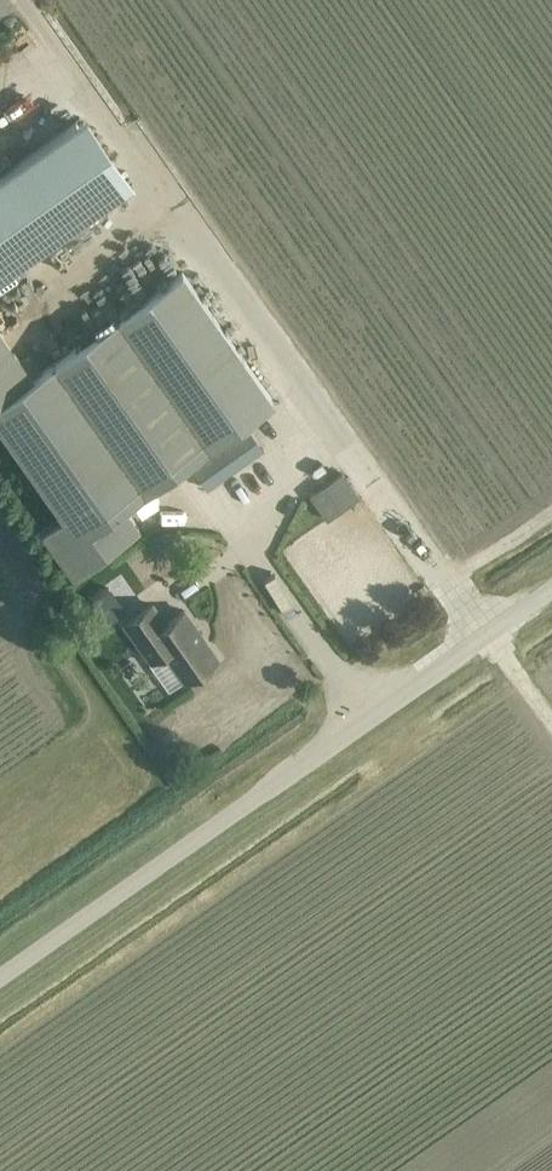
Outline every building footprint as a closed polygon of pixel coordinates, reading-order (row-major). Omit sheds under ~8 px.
[(123,188),(76,122),(0,176),(0,275),(123,188)] [(64,516),(43,531),(74,576),(107,552),(104,548),(113,542),(116,546),(140,529),(125,508),(274,402),(182,272),(33,378),(0,331),(0,426),(64,516)] [(197,470),(208,484),(265,444),(254,429),(197,470)] [(359,496),(342,473),(310,495),(327,519),(359,496)] [(99,623),(118,609),(111,599),(92,613),(99,623)] [(166,651),(186,680),(218,658),(184,610),(166,624),(152,604),(125,623),(152,661),(166,651)]
